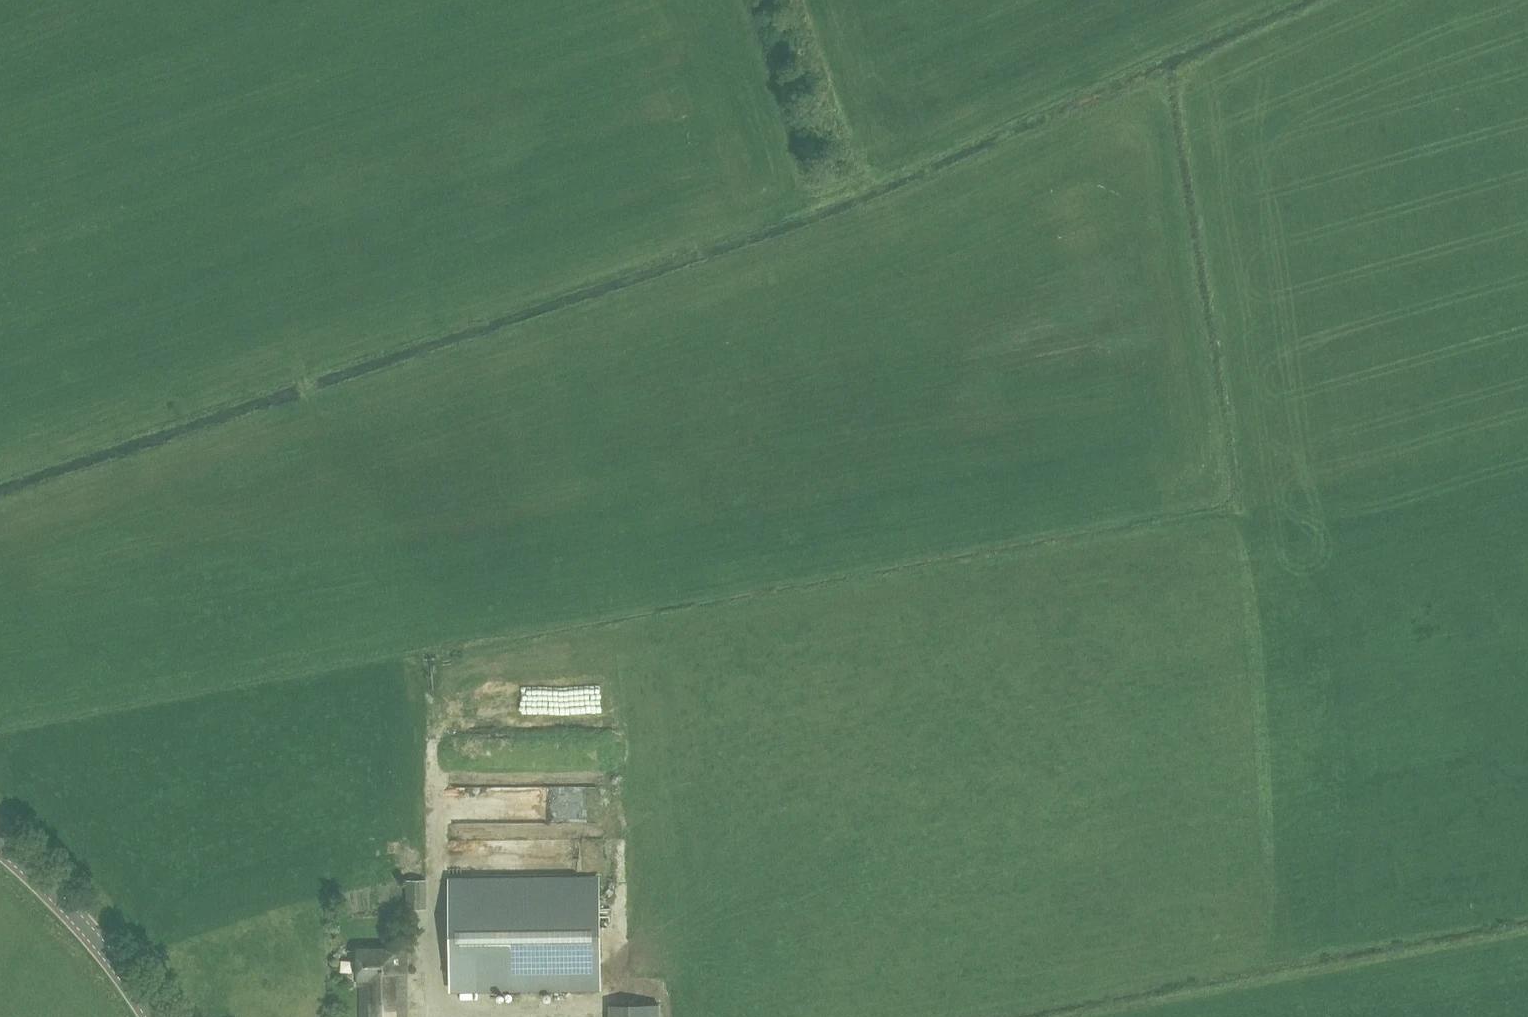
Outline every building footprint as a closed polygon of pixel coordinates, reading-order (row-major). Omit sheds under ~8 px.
[(449,992),(601,990),(599,875),(448,877),(449,992)] [(405,879),(405,902),(405,909),(426,909),(426,879),(405,879)] [(406,948),(357,949),(358,978),(360,978),(360,1016),(407,1016),(406,948)] [(665,992),(628,993),(629,1016),(665,1016),(665,992)]
